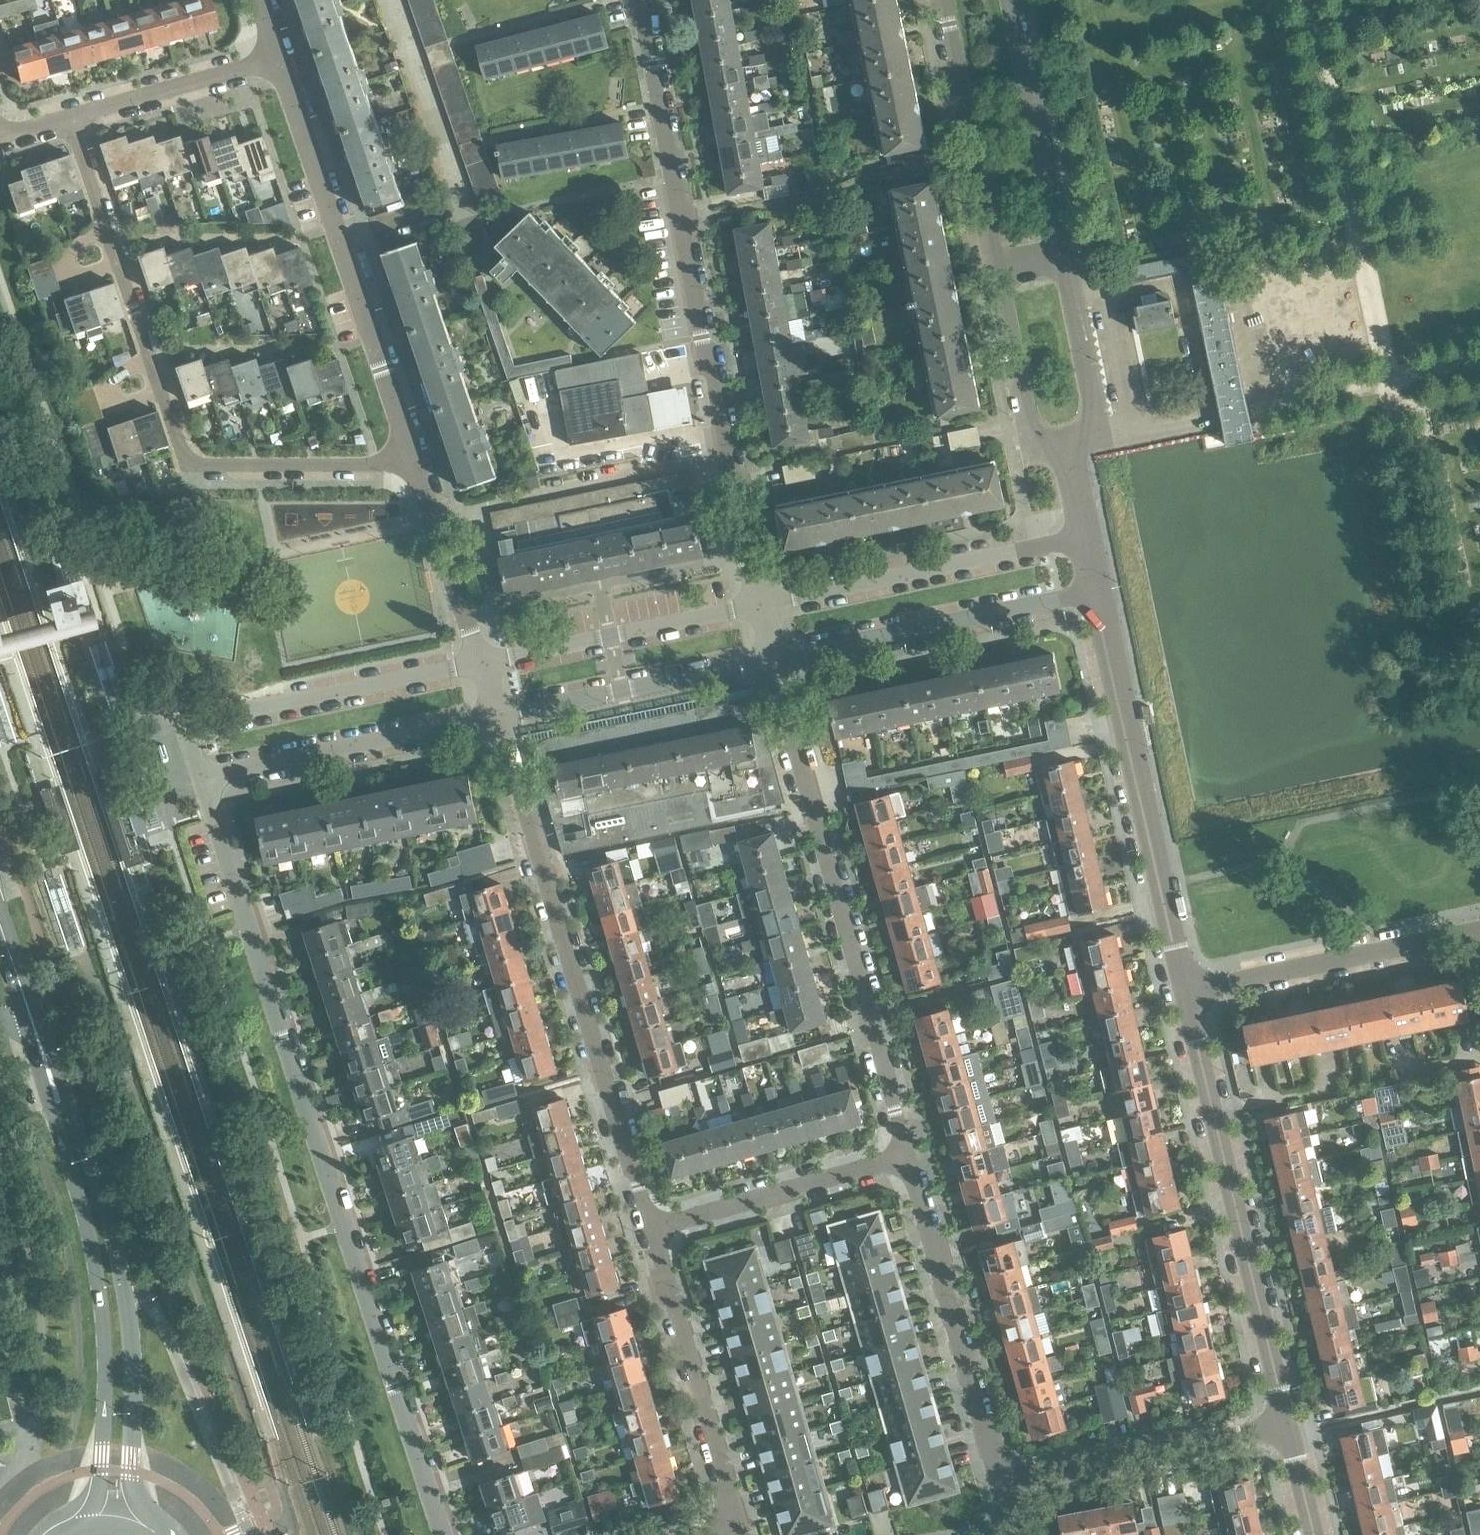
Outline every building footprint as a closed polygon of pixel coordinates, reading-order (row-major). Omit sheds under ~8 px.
[(0,6),(0,18),(29,9),(26,0),(20,0),(0,6)] [(29,9),(37,7),(35,0),(26,0),(29,9)] [(182,0),(180,0),(158,6),(167,41),(192,34),(182,0)] [(192,34),(217,27),(210,0),(182,0),(192,34)] [(301,10),(316,53),(350,41),(341,14),(346,12),(342,0),(298,0),(301,10)] [(437,7),(434,0),(420,0),(412,3),(415,14),(437,7)] [(735,18),(758,13),(756,4),(733,8),(731,0),(695,0),(694,0),(699,24),(735,18)] [(906,36),(904,26),(900,27),(894,0),(869,0),(855,3),(871,78),(909,70),(902,38),(907,38),(906,36)] [(167,41),(158,6),(133,13),(143,48),(167,41)] [(415,14),(419,26),(441,18),(437,7),(415,14)] [(143,48),(133,13),(109,20),(119,55),(143,48)] [(600,14),(570,22),(578,55),(608,47),(600,14)] [(85,27),(95,61),(119,55),(109,20),(109,19),(108,18),(107,17),(105,17),(104,17),(103,17),(102,17),(100,18),(99,19),(99,20),(97,18),(95,17),(93,17),(91,17),(89,18),(87,19),(86,20),(85,22),(85,23),(84,24),(85,26),(85,27)] [(423,37),(444,29),(441,18),(419,26),(423,37)] [(703,48),(739,42),(735,18),(699,24),(703,48)] [(570,22),(539,30),(548,63),(578,55),(570,22)] [(60,34),(70,68),(95,61),(85,27),(60,34)] [(760,27),(746,30),(748,40),(763,37),(760,27)] [(423,37),(427,48),(448,40),(444,29),(423,37)] [(539,30),(509,38),(517,71),(548,63),(539,30)] [(36,41),(46,75),(70,68),(60,34),(36,41)] [(517,71),(509,38),(478,46),(487,79),(517,71)] [(456,61),(451,47),(448,40),(427,48),(434,69),(456,61)] [(46,75),(36,41),(12,47),(21,82),(46,75)] [(316,53),(342,131),(377,119),(368,92),(372,91),(364,67),(360,69),(350,41),(316,53)] [(703,48),(707,72),(744,66),(739,42),(703,48)] [(765,51),(750,54),(752,64),(767,61),(765,51)] [(459,72),(456,61),(434,69),(438,80),(459,72)] [(707,72),(712,96),(747,89),(744,66),(707,72)] [(886,154),(902,151),(924,146),(917,113),(922,112),(922,111),(920,101),(915,102),(909,70),(871,78),(886,154)] [(442,90),(463,83),(459,72),(438,80),(442,90)] [(822,74),(813,76),(816,88),(825,86),(822,74)] [(769,76),(754,79),(756,88),(771,85),(769,76)] [(467,94),(463,83),(442,90),(446,102),(467,94)] [(712,96),(716,120),(752,114),(747,89),(712,96)] [(1086,97),(1084,89),(1077,91),(1078,98),(1086,97)] [(449,112),(471,105),(467,94),(446,102),(449,112)] [(774,100),(759,102),(760,112),(776,109),(774,100)] [(475,116),(471,105),(449,112),(453,123),(475,116)] [(756,138),(752,114),(716,120),(720,144),(756,138)] [(457,134),(478,127),(475,116),(453,123),(457,134)] [(342,131),(357,177),(369,211),(373,210),(378,209),(377,208),(404,199),(394,170),(398,169),(390,145),(386,147),(377,119),(342,131)] [(623,123),(592,128),(598,161),(629,156),(623,123)] [(778,124),(763,127),(765,136),(780,133),(778,124)] [(457,134),(461,145),(482,138),(478,127),(457,134)] [(592,128),(561,134),(567,167),(598,161),(592,128)] [(561,134),(530,140),(536,172),(567,167),(561,134)] [(136,169),(127,143),(125,135),(99,144),(110,177),(136,169)] [(152,135),(127,143),(136,169),(139,178),(163,170),(155,143),(152,135)] [(166,178),(190,170),(181,144),(182,144),(179,135),(155,143),(163,170),(166,178)] [(206,183),(221,178),(210,144),(207,135),(182,144),(181,144),(190,170),(193,179),(204,175),(206,183)] [(237,144),(248,177),(258,174),(261,182),(276,177),(261,135),(237,144)] [(234,136),(210,144),(221,178),(231,174),(234,182),(248,177),(237,144),(234,136)] [(461,145),(468,166),(489,159),(482,138),(461,145)] [(720,144),(725,169),(761,162),(756,138),(720,144)] [(499,145),(500,150),(497,151),(497,155),(500,154),(505,178),(536,172),(530,140),(499,145)] [(783,148),(768,151),(769,160),(784,157),(783,148)] [(70,154),(46,162),(57,196),(81,187),(70,154)] [(468,166),(472,177),(493,170),(489,159),(468,166)] [(22,179),(8,184),(17,213),(34,207),(33,204),(57,196),(46,162),(20,171),(22,179)] [(761,162),(725,169),(730,194),(741,192),(741,191),(764,186),(765,186),(763,173),(761,162)] [(472,177),(475,188),(497,181),(493,170),(472,177)] [(765,186),(764,186),(766,197),(790,193),(787,173),(775,175),(775,171),(763,173),(765,186)] [(501,192),(497,181),(475,188),(479,199),(501,192)] [(945,224),(943,214),(942,212),(937,213),(931,181),(909,185),(908,183),(897,185),(898,188),(893,189),(908,264),(946,257),(940,225),(945,224)] [(391,211),(406,206),(404,199),(388,205),(391,211)] [(846,236),(869,231),(865,212),(857,214),(855,207),(841,210),(846,236)] [(165,223),(161,209),(151,212),(155,223),(165,223)] [(603,355),(605,353),(608,350),(637,322),(620,304),(624,301),(552,227),(548,230),(531,212),(490,252),(490,268),(505,283),(519,269),(516,266),(519,262),(587,332),(584,336),(603,355)] [(740,252),(776,245),(772,221),(736,228),(740,252)] [(798,233),(783,236),(785,244),(799,241),(798,233)] [(431,267),(427,269),(418,243),(419,242),(418,241),(391,250),(391,249),(387,251),(387,252),(383,253),(394,287),(409,331),(444,319),(435,292),(439,290),(431,267)] [(776,245),(740,252),(744,276),(781,270),(776,245)] [(173,281),(165,255),(163,247),(137,255),(148,289),(173,281)] [(165,255),(173,281),(176,289),(201,281),(193,255),(190,247),(165,255)] [(286,289),(274,255),(272,247),(247,255),(256,281),(259,289),(267,287),(269,294),(286,289)] [(299,293),(313,288),(299,247),(274,255),(286,289),(296,285),(299,293)] [(193,255),(201,281),(204,290),(229,281),(220,256),(217,248),(193,255)] [(220,256),(229,281),(231,290),(256,281),(247,255),(245,248),(220,256)] [(1113,285),(1115,285),(1219,264),(1216,250),(1130,267),(1112,271),(1110,271),(1109,272),(1107,274),(1106,275),(1106,276),(1106,277),(1106,278),(1106,279),(1106,280),(1107,281),(1108,283),(1109,284),(1111,285),(1113,285)] [(803,257),(788,260),(789,268),(804,265),(803,257)] [(960,299),(960,298),(958,288),(953,289),(946,257),(908,264),(924,340),(962,332),(955,300),(960,299)] [(27,265),(31,277),(53,270),(49,258),(27,265)] [(34,288),(57,280),(53,270),(31,277),(34,288)] [(781,270),(744,276),(749,300),(785,294),(781,270)] [(486,282),(484,276),(483,274),(473,278),(476,286),(486,282)] [(1204,332),(1219,405),(1246,399),(1222,278),(1194,284),(1200,313),(1204,332)] [(61,291),(57,280),(34,288),(38,299),(61,291)] [(807,281),(792,284),(793,292),(809,289),(807,281)] [(99,324),(125,316),(113,282),(88,291),(99,324)] [(489,290),(486,282),(476,286),(479,294),(489,290)] [(492,298),(489,290),(479,294),(482,302),(492,298)] [(99,324),(88,291),(63,299),(67,310),(55,314),(62,333),(73,329),(74,333),(82,330),(85,338),(100,333),(97,325),(99,324)] [(1176,324),(1174,315),(1171,300),(1170,298),(1169,296),(1167,294),(1166,293),(1163,292),(1162,291),(1161,291),(1160,291),(1158,291),(1125,298),(1133,333),(1132,325),(1137,323),(1139,332),(1140,331),(1176,324)] [(749,300),(753,324),(789,318),(785,294),(749,300)] [(494,307),(492,298),(482,302),(485,310),(494,307)] [(812,305),(796,308),(798,316),(813,313),(812,305)] [(497,315),(494,307),(485,310),(487,318),(497,315)] [(500,323),(497,315),(487,318),(490,326),(500,323)] [(753,324),(757,348),(794,342),(789,318),(753,324)] [(409,331),(421,365),(436,409),(471,397),(462,370),(466,368),(458,345),(454,347),(444,319),(409,331)] [(503,331),(500,323),(490,326),(493,334),(503,331)] [(816,329),(801,332),(802,340),(817,337),(816,329)] [(506,339),(503,331),(493,334),(496,342),(506,339)] [(939,416),(955,413),(977,408),(971,375),(975,374),(973,363),(968,364),(962,332),(924,340),(939,416)] [(509,347),(506,339),(496,342),(499,350),(509,347)] [(794,342),(757,348),(762,372),(798,366),(794,342)] [(511,355),(509,347),(499,350),(501,359),(511,355)] [(641,352),(557,369),(565,412),(571,445),(632,434),(632,433),(655,429),(655,428),(653,428),(647,395),(649,395),(648,393),(647,394),(640,354),(641,354),(641,352)] [(821,352),(805,355),(806,364),(822,361),(821,352)] [(565,366),(573,365),(571,354),(563,356),(565,366)] [(515,366),(511,355),(501,359),(505,369),(515,366)] [(563,356),(554,358),(556,368),(565,366),(563,356)] [(174,367),(186,401),(210,392),(202,367),(203,367),(200,358),(174,367)] [(202,367),(210,392),(213,400),(238,392),(229,367),(230,366),(227,358),(203,367),(202,367)] [(257,367),(258,366),(255,358),(230,366),(229,367),(238,392),(241,400),(250,397),(252,406),(268,400),(257,367)] [(297,400),(285,366),(282,358),(258,366),(257,367),(268,400),(279,397),(282,405),(297,400)] [(285,366),(297,400),(306,397),(309,405),(324,400),(312,366),(309,358),(285,366)] [(312,366),(324,400),(348,391),(337,358),(312,366)] [(556,368),(554,358),(546,359),(548,370),(556,368)] [(546,359),(538,361),(540,371),(548,370),(546,359)] [(540,371),(538,361),(529,363),(531,373),(540,371)] [(529,363),(518,365),(520,375),(531,373),(529,363)] [(520,375),(518,365),(515,366),(505,369),(508,378),(520,375)] [(798,366),(762,372),(766,396),(802,390),(798,366)] [(824,377),(810,380),(811,388),(826,386),(824,377)] [(893,386),(879,389),(881,402),(896,399),(893,386)] [(802,390),(766,396),(771,421),(807,414),(802,390)] [(436,409),(462,488),(463,488),(466,487),(466,488),(471,486),(471,485),(481,481),(484,489),(492,486),(489,479),(498,476),(489,449),(493,447),(485,424),(481,426),(471,397),(436,409)] [(1248,410),(1246,399),(1219,405),(1223,426),(1251,420),(1248,410)] [(829,402),(814,404),(816,412),(830,410),(829,402)] [(170,452),(157,410),(131,419),(142,453),(152,449),(155,457),(170,452)] [(811,440),(810,430),(807,414),(771,421),(775,446),(777,446),(777,447),(786,446),(786,444),(795,443),(811,440)] [(142,453),(131,419),(106,427),(117,461),(125,458),(128,467),(145,462),(142,453)] [(1224,430),(1225,437),(1227,445),(1237,443),(1237,442),(1252,440),(1254,439),(1254,437),(1251,420),(1223,426),(1224,430)] [(833,426),(810,430),(811,440),(835,435),(833,426)] [(95,427),(83,431),(87,443),(99,439),(95,427)] [(952,448),(981,442),(977,427),(950,433),(952,448)] [(875,442),(873,433),(867,434),(865,429),(840,434),(843,448),(865,444),(875,442)] [(363,434),(355,435),(356,444),(365,444),(366,444),(363,434)] [(814,455),(811,440),(795,443),(797,458),(814,455)] [(516,452),(520,462),(532,457),(528,447),(516,452)] [(785,467),(788,482),(788,483),(815,478),(812,462),(785,467)] [(1004,506),(1005,506),(996,464),(923,479),(931,516),(962,510),(963,515),(974,513),(973,507),(1003,501),(1004,506)] [(517,471),(521,489),(540,485),(537,467),(517,471)] [(702,555),(703,555),(703,552),(700,535),(699,535),(696,518),(692,518),(689,502),(686,503),(684,495),(659,500),(658,495),(690,489),(687,473),(491,513),(495,528),(516,524),(517,529),(501,532),(502,539),(506,558),(502,558),(509,595),(510,595),(510,594),(541,588),(542,588),(573,581),(573,582),(575,581),(592,577),(605,575),(607,575),(607,574),(619,572),(637,568),(639,568),(669,561),(669,562),(671,561),(701,555),(702,555)] [(923,479),(851,493),(858,531),(889,524),(890,530),(901,527),(900,522),(931,516),(923,479)] [(851,493),(778,508),(787,551),(788,551),(787,545),(816,539),(818,545),(829,542),(827,537),(858,531),(851,493)] [(986,705),(1061,690),(1053,654),(979,669),(986,705)] [(912,721),(986,705),(979,669),(905,684),(912,721)] [(837,736),(912,721),(905,684),(830,700),(837,736)] [(757,700),(752,697),(746,697),(550,737),(543,740),(538,745),(536,751),(535,758),(564,854),(772,811),(770,805),(786,802),(760,706),(757,700)] [(1067,718),(1046,723),(1048,733),(1068,729),(1069,729),(1069,728),(1067,718)] [(1043,734),(1040,719),(1030,722),(1033,737),(1043,734)] [(1069,735),(1049,739),(1050,741),(1052,750),(1072,746),(1070,736),(1070,734),(1069,735)] [(1050,741),(1040,743),(1042,752),(1052,750),(1050,741)] [(1034,744),(1030,745),(1031,754),(1036,754),(1042,752),(1040,743),(1034,744)] [(1030,745),(1019,747),(1021,756),(1031,754),(1030,745)] [(1019,747),(1009,749),(1011,759),(1021,756),(1019,747)] [(1009,749),(999,751),(1001,761),(1011,759),(1009,749)] [(995,752),(989,753),(991,763),(997,761),(1001,761),(999,751),(995,752)] [(989,753),(979,755),(980,765),(991,763),(989,753)] [(979,755),(968,757),(970,767),(980,765),(979,755)] [(1007,773),(1032,768),(1030,755),(1004,761),(1007,773)] [(960,759),(958,759),(960,769),(962,768),(964,768),(970,767),(968,757),(960,759)] [(958,759),(948,761),(950,771),(960,769),(958,759)] [(863,760),(843,764),(843,765),(845,775),(846,775),(865,771),(863,760)] [(1044,768),(1037,769),(1043,794),(1080,785),(1074,760),(1044,768)] [(948,761),(938,763),(940,773),(950,771),(948,761)] [(938,763),(928,765),(929,775),(940,773),(938,763)] [(922,767),(917,768),(919,777),(923,776),(927,775),(929,775),(928,765),(922,767)] [(917,768),(907,770),(909,779),(919,777),(917,768)] [(929,775),(927,775),(930,789),(967,781),(964,768),(962,768),(960,769),(950,771),(940,773),(929,775)] [(907,770),(897,772),(899,781),(909,779),(907,770)] [(897,772),(887,774),(889,783),(899,781),(897,772)] [(883,774),(877,776),(878,786),(885,784),(889,783),(887,774),(883,774)] [(407,832),(477,818),(468,775),(436,781),(436,783),(429,784),(429,783),(398,789),(407,832)] [(847,780),(846,780),(849,792),(868,788),(866,778),(866,776),(847,780)] [(877,776),(866,778),(868,788),(878,786),(877,776)] [(969,782),(951,786),(955,802),(973,798),(969,782)] [(1080,785),(1043,794),(1045,804),(1053,802),(1057,816),(1085,810),(1084,808),(1087,807),(1084,793),(1082,793),(1080,785)] [(398,789),(368,796),(367,796),(367,797),(360,798),(360,797),(359,797),(329,804),(337,846),(407,832),(398,789)] [(143,861),(133,829),(120,791),(110,795),(133,864),(143,861)] [(900,791),(888,795),(857,804),(864,828),(895,820),(907,816),(900,791)] [(259,818),(268,861),(337,846),(329,804),(298,810),(298,811),(291,813),(291,811),(259,818)] [(965,826),(976,822),(973,810),(962,813),(965,826)] [(1057,816),(1048,818),(1051,833),(1053,841),(1054,843),(1091,834),(1090,832),(1085,810),(1057,816)] [(982,821),(985,833),(995,831),(992,818),(982,821)] [(895,820),(864,828),(871,851),(901,843),(895,820)] [(976,822),(965,826),(967,835),(979,832),(976,822)] [(734,825),(709,830),(682,836),(685,851),(712,846),(712,844),(738,840),(734,825)] [(995,831),(985,833),(990,852),(999,850),(1005,848),(1001,829),(995,831)] [(746,866),(780,856),(774,832),(739,842),(746,866)] [(1091,834),(1054,843),(1056,852),(1059,867),(1068,865),(1096,858),(1096,856),(1091,834)] [(672,838),(653,842),(655,855),(674,851),(672,838)] [(493,854),(490,842),(458,851),(459,855),(448,858),(450,866),(493,854)] [(901,843),(871,851),(877,875),(908,866),(901,843)] [(450,866),(453,879),(496,866),(493,854),(450,866)] [(780,856),(746,866),(752,889),(787,879),(780,856)] [(629,857),(618,861),(589,869),(596,892),(636,880),(629,857)] [(977,872),(989,869),(985,857),(974,860),(977,872)] [(1068,865),(1059,867),(1065,891),(1103,882),(1102,877),(1100,871),(1102,871),(1099,858),(1097,859),(1096,858),(1068,865)] [(453,879),(450,866),(428,872),(432,885),(453,879)] [(908,866),(877,875),(884,898),(914,890),(908,866)] [(683,867),(671,871),(675,885),(687,882),(683,867)] [(998,882),(1007,879),(1004,867),(995,869),(998,882)] [(726,881),(740,877),(738,868),(723,872),(726,881)] [(989,869),(977,872),(979,882),(991,879),(989,869)] [(380,881),(382,893),(412,888),(409,876),(380,881)] [(725,905),(755,897),(759,913),(793,903),(787,879),(752,889),(723,897),(725,905)] [(1007,879),(998,882),(1001,894),(1010,892),(1007,879)] [(603,915),(631,907),(643,903),(636,880),(596,892),(603,915)] [(382,893),(380,881),(351,886),(353,898),(382,893)] [(1103,882),(1065,891),(1070,915),(1080,913),(1109,906),(1103,882)] [(281,893),(285,905),(316,895),(312,883),(281,893)] [(469,917),(475,915),(509,906),(502,884),(469,893),(463,896),(465,905),(461,906),(465,918),(469,917)] [(459,896),(456,885),(426,894),(429,904),(459,896)] [(344,900),(340,887),(316,895),(320,908),(344,900)] [(914,890),(884,898),(890,921),(921,913),(914,890)] [(983,895),(989,916),(1001,913),(995,892),(983,895)] [(285,905),(289,918),(320,908),(316,895),(285,905)] [(689,914),(698,912),(695,900),(685,902),(689,914)] [(373,914),(371,902),(347,906),(349,918),(373,914)] [(716,914),(713,902),(699,905),(703,917),(716,914)] [(756,939),(757,939),(765,936),(800,927),(793,903),(759,913),(749,915),(756,939)] [(484,939),(516,929),(509,906),(475,915),(478,927),(480,927),(484,939)] [(603,915),(609,938),(638,929),(631,907),(603,915)] [(702,925),(698,912),(689,914),(693,928),(702,925)] [(921,913),(890,921),(897,945),(927,936),(921,913)] [(1001,913),(989,916),(992,930),(1004,926),(1001,913)] [(1011,933),(1013,942),(1070,928),(1067,916),(1018,927),(1018,931),(1011,933)] [(306,931),(314,956),(350,945),(353,944),(353,943),(345,920),(306,931)] [(800,927),(765,936),(772,960),(806,950),(800,927)] [(483,964),(489,962),(523,952),(516,929),(484,939),(476,941),(483,964)] [(638,929),(609,938),(616,961),(645,952),(638,929)] [(425,931),(412,934),(414,943),(427,939),(425,931)] [(927,936),(897,945),(903,967),(934,958),(943,956),(936,934),(927,936)] [(1121,958),(1115,934),(1072,944),(1078,969),(1121,958)] [(379,935),(356,943),(358,951),(382,943),(379,935)] [(745,951),(760,947),(757,939),(756,939),(743,943),(745,951)] [(1041,943),(1016,949),(1019,963),(1032,959),(1043,957),(1045,956),(1041,943)] [(321,980),(326,978),(357,969),(350,945),(314,956),(321,980)] [(707,959),(704,946),(693,949),(696,962),(707,959)] [(806,950),(772,960),(779,983),(813,974),(806,950)] [(987,967),(990,977),(991,980),(1016,973),(1009,950),(997,953),(1000,964),(987,967)] [(494,973),(497,984),(529,975),(523,952),(489,962),(492,974),(494,973)] [(623,984),(652,975),(645,952),(616,961),(623,984)] [(934,958),(903,967),(909,989),(940,981),(934,958)] [(1124,969),(1123,966),(1121,958),(1078,969),(1084,994),(1095,991),(1127,984),(1126,982),(1129,981),(1126,969),(1124,969)] [(711,973),(707,959),(696,962),(701,976),(711,973)] [(383,960),(375,962),(378,970),(386,967),(383,960)] [(375,962),(363,966),(364,967),(365,970),(366,975),(378,971),(378,970),(375,962)] [(751,975),(766,971),(763,963),(749,966),(751,975)] [(435,966),(426,969),(430,981),(439,979),(435,966)] [(321,980),(329,1003),(365,992),(357,969),(326,978),(321,980)] [(813,974),(779,983),(785,1007),(820,997),(813,974)] [(529,975),(497,984),(495,985),(498,997),(501,997),(504,1008),(536,999),(529,975)] [(623,984),(630,1006),(658,998),(652,975),(623,984)] [(1017,979),(992,985),(995,998),(1008,994),(1010,1005),(1023,1002),(1017,979)] [(1420,989),(1389,995),(1396,1031),(1469,1016),(1461,980),(1430,987),(1429,984),(1419,986),(1420,989)] [(395,982),(384,986),(387,993),(398,990),(395,982)] [(1127,984),(1095,991),(1101,1017),(1133,1009),(1127,984)] [(381,986),(371,989),(374,998),(384,995),(381,986)] [(446,999),(443,988),(434,991),(437,1002),(446,999)] [(365,992),(329,1003),(337,1027),(372,1016),(365,992)] [(716,992),(706,995),(698,997),(702,1011),(710,1008),(720,1005),(716,992)] [(1028,995),(1031,1008),(1043,1005),(1040,992),(1028,995)] [(1326,1046),(1396,1031),(1389,995),(1358,1002),(1358,999),(1348,1001),(1348,1004),(1318,1010),(1326,1046)] [(820,997),(785,1007),(792,1031),(826,1021),(820,997)] [(658,998),(630,1006),(637,1029),(665,1021),(658,998)] [(508,1020),(512,1031),(543,1022),(536,999),(504,1008),(502,1008),(506,1021),(508,1020)] [(720,1005),(710,1008),(713,1022),(724,1019),(720,1005)] [(1043,1005),(1031,1008),(1034,1020),(1046,1017),(1043,1005)] [(1133,1009),(1101,1017),(1107,1041),(1139,1033),(1133,1009)] [(390,1010),(379,1013),(381,1022),(393,1018),(390,1010)] [(917,1018),(924,1041),(954,1032),(948,1010),(917,1018)] [(1253,1062),(1326,1046),(1318,1010),(1288,1016),(1287,1014),(1277,1016),(1277,1018),(1245,1025),(1253,1062)] [(449,1013),(441,1015),(445,1027),(453,1025),(449,1013)] [(337,1027),(344,1050),(380,1039),(372,1016),(337,1027)] [(733,1021),(739,1045),(750,1042),(743,1019),(733,1021)] [(637,1029),(643,1052),(672,1044),(665,1021),(637,1029)] [(515,1044),(518,1054),(550,1045),(543,1022),(512,1031),(510,1032),(513,1044),(515,1044)] [(1017,1029),(1020,1040),(1032,1036),(1029,1026),(1017,1029)] [(726,1029),(713,1033),(719,1054),(732,1050),(726,1029)] [(344,1050),(352,1073),(396,1060),(391,1045),(405,1040),(402,1032),(387,1036),(387,1037),(380,1039),(344,1050)] [(924,1041),(930,1065),(961,1056),(954,1032),(924,1041)] [(1139,1033),(1107,1041),(1113,1066),(1145,1058),(1142,1047),(1145,1047),(1142,1035),(1139,1036),(1139,1033)] [(457,1036),(448,1038),(452,1051),(460,1048),(457,1036)] [(1035,1048),(1032,1036),(1020,1040),(1023,1051),(1035,1048)] [(739,1045),(744,1062),(773,1054),(768,1037),(750,1042),(739,1045)] [(681,1041),(672,1044),(643,1052),(650,1075),(687,1064),(681,1041)] [(1040,1044),(1043,1058),(1056,1054),(1052,1041),(1040,1044)] [(827,1043),(800,1051),(804,1066),(831,1058),(827,1043)] [(522,1066),(526,1079),(557,1070),(550,1045),(518,1054),(516,1055),(519,1067),(522,1066)] [(709,1057),(713,1071),(736,1064),(732,1050),(719,1054),(709,1057)] [(1059,1066),(1056,1054),(1043,1058),(1046,1069),(1059,1066)] [(961,1056),(930,1065),(937,1088),(967,1079),(965,1072),(968,1072),(969,1068),(967,1063),(964,1060),(962,1060),(961,1056)] [(352,1073),(359,1097),(394,1086),(394,1085),(389,1071),(409,1065),(406,1057),(396,1060),(352,1073)] [(468,1070),(464,1058),(455,1061),(459,1073),(468,1070)] [(1107,1093),(1119,1090),(1150,1082),(1145,1058),(1113,1066),(1101,1068),(1107,1093)] [(840,1082),(848,1080),(844,1066),(837,1068),(840,1082)] [(1462,1106),(1479,1102),(1479,1076),(1478,1077),(1476,1067),(1456,1071),(1460,1092),(1452,1094),(1454,1105),(1461,1103),(1462,1106)] [(822,1072),(813,1075),(817,1088),(826,1086),(822,1072)] [(1028,1075),(1031,1086),(1043,1083),(1040,1072),(1028,1075)] [(802,1093),(798,1078),(789,1081),(793,1096),(802,1093)] [(937,1088),(943,1110),(974,1102),(967,1079),(937,1088)] [(383,1115),(386,1127),(437,1111),(433,1099),(411,1106),(411,1097),(409,1090),(404,1083),(403,1082),(394,1085),(394,1086),(359,1097),(366,1121),(383,1115)] [(483,1091),(487,1102),(487,1103),(517,1094),(514,1082),(483,1091)] [(1119,1090),(1125,1115),(1156,1108),(1156,1105),(1158,1105),(1155,1092),(1153,1093),(1150,1082),(1119,1090)] [(1046,1095),(1043,1083),(1031,1086),(1034,1098),(1046,1095)] [(691,1099),(687,1084),(661,1091),(665,1106),(669,1105),(678,1103),(691,1099)] [(779,1100),(778,1098),(774,1085),(765,1088),(769,1100),(770,1103),(779,1100)] [(1398,1085),(1376,1089),(1383,1122),(1398,1118),(1396,1107),(1403,1106),(1398,1085)] [(852,1088),(851,1088),(828,1095),(838,1129),(862,1123),(852,1088)] [(1056,1106),(1068,1103),(1065,1091),(1052,1094),(1056,1106)] [(746,1110),(755,1107),(751,1092),(741,1095),(746,1110)] [(815,1136),(838,1129),(828,1095),(805,1101),(815,1136)] [(539,1130),(572,1121),(565,1098),(532,1108),(535,1118),(536,1118),(539,1130)] [(718,1102),(722,1116),(731,1113),(727,1099),(718,1102)] [(522,1111),(519,1100),(496,1106),(473,1113),(476,1123),(499,1116),(499,1118),(522,1111)] [(791,1143),(815,1136),(805,1101),(781,1108),(791,1143)] [(974,1102),(943,1110),(950,1135),(981,1126),(974,1102)] [(1466,1129),(1479,1127),(1479,1102),(1462,1106),(1466,1129)] [(678,1103),(669,1105),(678,1138),(687,1135),(678,1103)] [(1068,1103),(1056,1106),(1059,1118),(1071,1115),(1068,1103)] [(708,1119),(704,1105),(695,1108),(699,1122),(708,1119)] [(781,1108),(758,1115),(767,1150),(791,1143),(781,1108)] [(1125,1115),(1130,1140),(1162,1132),(1156,1108),(1125,1115)] [(1377,1120),(1375,1111),(1362,1114),(1364,1123),(1377,1120)] [(1273,1142),(1311,1133),(1308,1122),(1299,1124),(1296,1112),(1267,1118),(1273,1142)] [(734,1121),(731,1113),(722,1116),(725,1124),(711,1128),(720,1163),(744,1156),(734,1121)] [(441,1127),(438,1115),(415,1123),(419,1134),(441,1127)] [(767,1150),(758,1115),(734,1121),(744,1156),(767,1150)] [(1398,1120),(1398,1118),(1383,1122),(1388,1147),(1410,1142),(1404,1118),(1398,1120)] [(699,1122),(701,1131),(687,1135),(697,1170),(720,1163),(711,1128),(708,1119),(699,1122)] [(1043,1133),(1055,1130),(1052,1119),(1040,1122),(1043,1133)] [(1380,1129),(1377,1120),(1364,1123),(1366,1132),(1380,1129)] [(543,1141),(547,1153),(579,1144),(572,1121),(539,1130),(537,1130),(541,1142),(543,1141)] [(1354,1135),(1366,1132),(1364,1123),(1352,1125),(1354,1135)] [(990,1124),(981,1126),(950,1135),(956,1158),(987,1149),(997,1147),(990,1124)] [(1077,1135),(1075,1127),(1062,1131),(1064,1139),(1077,1135)] [(1479,1151),(1479,1127),(1466,1129),(1457,1131),(1462,1155),(1471,1153),(1479,1151)] [(1055,1130),(1043,1133),(1046,1144),(1058,1141),(1055,1130)] [(1168,1157),(1162,1132),(1130,1140),(1136,1165),(1168,1157)] [(1311,1133),(1273,1142),(1279,1166),(1308,1159),(1306,1147),(1314,1145),(1311,1133)] [(383,1172),(419,1161),(418,1160),(422,1158),(415,1135),(375,1148),(383,1172)] [(673,1177),(697,1170),(687,1135),(678,1138),(663,1142),(673,1177)] [(1069,1155),(1081,1152),(1078,1140),(1065,1143),(1069,1155)] [(550,1165),(554,1176),(585,1167),(579,1144),(547,1153),(545,1154),(548,1166),(550,1165)] [(1381,1144),(1371,1147),(1374,1160),(1384,1157),(1381,1144)] [(987,1149),(956,1158),(963,1181),(993,1172),(987,1149)] [(1466,1178),(1479,1175),(1479,1151),(1471,1153),(1462,1155),(1466,1178)] [(1081,1152),(1069,1155),(1072,1168),(1085,1164),(1081,1152)] [(1427,1156),(1430,1170),(1439,1168),(1436,1154),(1427,1156)] [(441,1164),(438,1155),(425,1159),(429,1168),(441,1164)] [(495,1156),(487,1159),(486,1159),(489,1172),(498,1169),(495,1156)] [(1430,1170),(1427,1156),(1419,1158),(1421,1171),(1430,1170)] [(1127,1167),(1133,1192),(1174,1182),(1171,1171),(1174,1170),(1171,1158),(1168,1158),(1168,1157),(1136,1165),(1127,1167)] [(1284,1190),(1314,1183),(1324,1181),(1318,1157),(1308,1159),(1279,1166),(1284,1190)] [(1373,1171),(1386,1168),(1384,1159),(1370,1162),(1373,1171)] [(1063,1160),(1047,1165),(1052,1180),(1067,1176),(1063,1160)] [(419,1161),(383,1172),(391,1196),(426,1185),(419,1161)] [(552,1203),(558,1201),(592,1191),(585,1167),(554,1176),(551,1176),(555,1188),(549,1189),(552,1203)] [(1386,1168),(1373,1171),(1375,1181),(1388,1178),(1386,1168)] [(963,1181),(969,1204),(1000,1195),(993,1172),(963,1181)] [(1472,1201),(1479,1200),(1479,1175),(1466,1178),(1471,1202),(1472,1201)] [(484,1192),(479,1179),(459,1186),(464,1198),(484,1192)] [(493,1183),(497,1195),(505,1193),(502,1180),(493,1183)] [(1180,1206),(1174,1182),(1133,1192),(1139,1216),(1180,1206)] [(1314,1183),(1284,1190),(1290,1215),(1320,1208),(1314,1183)] [(426,1185),(391,1196),(398,1219),(434,1208),(426,1185)] [(1073,1192),(1075,1199),(1077,1206),(1092,1202),(1088,1188),(1073,1192)] [(555,1213),(558,1224),(599,1212),(592,1191),(558,1201),(561,1211),(555,1213)] [(976,1227),(1006,1218),(1018,1215),(1011,1192),(1000,1195),(969,1204),(976,1227)] [(515,1197),(499,1202),(498,1202),(503,1219),(512,1216),(511,1213),(519,1210),(515,1197)] [(1078,1211),(1077,1206),(1075,1199),(1040,1209),(1044,1221),(1078,1211)] [(398,1219),(406,1243),(423,1238),(427,1249),(453,1241),(476,1234),(473,1221),(451,1228),(443,1205),(434,1208),(398,1219)] [(1414,1205),(1400,1208),(1401,1215),(1415,1212),(1414,1205)] [(1320,1208),(1290,1215),(1296,1239),(1326,1232),(1338,1230),(1333,1206),(1320,1208)] [(1393,1207),(1380,1210),(1383,1220),(1396,1217),(1393,1207)] [(1082,1224),(1078,1211),(1044,1221),(1047,1234),(1082,1224)] [(599,1212),(558,1224),(559,1226),(565,1248),(605,1236),(599,1212)] [(830,1226),(841,1264),(890,1250),(879,1212),(830,1226)] [(1415,1212),(1401,1215),(1404,1227),(1418,1224),(1415,1212)] [(1134,1216),(1109,1221),(1112,1234),(1137,1228),(1134,1216)] [(1397,1225),(1396,1217),(1383,1220),(1385,1228),(1397,1225)] [(511,1241),(519,1239),(519,1238),(513,1220),(505,1222),(511,1241)] [(1192,1253),(1186,1229),(1146,1239),(1152,1263),(1192,1253)] [(796,1237),(802,1258),(817,1253),(811,1232),(795,1236),(795,1237),(796,1237)] [(1326,1232),(1296,1239),(1302,1263),(1332,1257),(1326,1232)] [(499,1243),(495,1233),(455,1245),(458,1258),(483,1250),(482,1249),(499,1243)] [(1090,1241),(1092,1252),(1115,1246),(1112,1235),(1090,1241)] [(572,1273),(579,1271),(579,1270),(613,1260),(605,1236),(565,1248),(566,1251),(571,1250),(573,1258),(570,1259),(569,1263),(571,1271),(572,1273)] [(791,1237),(775,1242),(781,1264),(796,1259),(790,1238),(791,1238),(791,1237)] [(519,1239),(511,1241),(514,1252),(518,1264),(524,1263),(526,1262),(523,1250),(522,1250),(519,1239)] [(982,1250),(988,1271),(989,1275),(1019,1266),(1029,1264),(1022,1239),(982,1250)] [(1394,1267),(1407,1265),(1401,1241),(1388,1244),(1394,1267)] [(532,1247),(523,1250),(526,1262),(535,1259),(532,1247)] [(1088,1247),(1076,1251),(1079,1261),(1091,1258),(1088,1247)] [(707,1261),(718,1299),(766,1285),(755,1248),(707,1261)] [(1447,1249),(1450,1263),(1458,1261),(1456,1248),(1447,1249)] [(1447,1249),(1438,1251),(1440,1264),(1450,1263),(1447,1249)] [(841,1264),(849,1293),(898,1279),(890,1250),(841,1264)] [(1433,1252),(1420,1255),(1422,1263),(1435,1260),(1433,1252)] [(1192,1253),(1152,1263),(1158,1286),(1197,1277),(1192,1253)] [(1332,1257),(1302,1263),(1307,1287),(1337,1280),(1332,1257)] [(423,1295),(458,1284),(457,1280),(462,1279),(458,1267),(453,1269),(450,1259),(415,1271),(423,1295)] [(585,1280),(589,1294),(620,1285),(613,1260),(579,1270),(579,1271),(582,1281),(585,1280)] [(524,1263),(518,1264),(513,1266),(519,1288),(528,1285),(524,1274),(527,1273),(524,1263)] [(1408,1265),(1393,1269),(1398,1293),(1401,1292),(1413,1289),(1408,1265)] [(989,1275),(996,1298),(1026,1289),(1019,1266),(989,1275)] [(818,1270),(807,1274),(810,1284),(821,1281),(818,1270)] [(792,1289),(804,1286),(801,1275),(789,1279),(792,1289)] [(481,1277),(465,1282),(468,1291),(484,1286),(481,1277)] [(1171,1307),(1203,1300),(1197,1277),(1158,1286),(1163,1309),(1171,1307)] [(1347,1278),(1337,1280),(1307,1287),(1313,1312),(1343,1305),(1353,1302),(1347,1278)] [(898,1279),(849,1293),(858,1321),(906,1308),(898,1279)] [(1085,1298),(1097,1294),(1094,1283),(1082,1286),(1085,1298)] [(458,1284),(423,1295),(431,1318),(466,1308),(458,1284)] [(824,1289),(827,1299),(842,1295),(839,1284),(824,1289)] [(1102,1287),(1105,1298),(1115,1296),(1112,1284),(1102,1287)] [(718,1299),(726,1328),(774,1314),(766,1285),(718,1299)] [(1037,1286),(1026,1289),(996,1298),(1002,1321),(1032,1312),(1043,1309),(1037,1286)] [(1413,1289),(1401,1292),(1407,1317),(1419,1315),(1413,1289)] [(1097,1294),(1085,1298),(1088,1308),(1100,1305),(1097,1294)] [(581,1309),(577,1296),(554,1303),(555,1307),(544,1310),(547,1319),(581,1309)] [(1115,1296),(1105,1298),(1108,1313),(1118,1311),(1115,1296)] [(826,1299),(815,1303),(818,1313),(829,1310),(826,1299)] [(1203,1300),(1171,1307),(1177,1330),(1208,1323),(1203,1300)] [(1436,1300),(1421,1303),(1423,1314),(1438,1311),(1436,1300)] [(438,1342),(473,1332),(468,1315),(474,1313),(475,1315),(488,1311),(485,1302),(466,1308),(431,1318),(438,1342)] [(800,1318),(812,1315),(809,1304),(797,1307),(800,1318)] [(1343,1305),(1313,1312),(1319,1334),(1354,1326),(1356,1326),(1353,1317),(1346,1318),(1343,1305)] [(601,1338),(633,1329),(627,1308),(594,1318),(597,1328),(598,1328),(601,1338)] [(858,1321),(866,1350),(914,1336),(906,1308),(858,1321)] [(549,1328),(560,1325),(561,1327),(584,1320),(581,1309),(547,1319),(549,1328)] [(1438,1311),(1423,1314),(1425,1322),(1440,1319),(1438,1311)] [(1002,1321),(1008,1343),(1038,1334),(1032,1312),(1002,1321)] [(783,1343),(774,1314),(726,1328),(734,1357),(783,1343)] [(497,1333),(524,1324),(521,1315),(494,1324),(497,1333)] [(1407,1317),(1405,1318),(1406,1325),(1420,1322),(1419,1315),(1407,1317)] [(1208,1323),(1177,1330),(1182,1354),(1214,1346),(1208,1323)] [(1354,1326),(1319,1334),(1324,1359),(1354,1353),(1351,1337),(1357,1335),(1354,1326)] [(834,1328),(823,1331),(826,1342),(837,1339),(834,1328)] [(633,1329),(601,1338),(599,1339),(602,1352),(605,1351),(609,1362),(640,1353),(633,1329)] [(1098,1346),(1109,1343),(1106,1330),(1094,1333),(1098,1346)] [(1113,1333),(1117,1346),(1127,1343),(1124,1331),(1113,1333)] [(446,1366),(481,1355),(473,1332),(438,1342),(446,1366)] [(809,1347),(820,1343),(817,1333),(806,1336),(809,1347)] [(1008,1343),(1015,1367),(1045,1358),(1038,1334),(1008,1343)] [(914,1336),(866,1350),(874,1379),(922,1365),(914,1336)] [(734,1357),(742,1385),(791,1372),(783,1343),(734,1357)] [(1109,1343),(1098,1346),(1100,1355),(1112,1352),(1109,1343)] [(1127,1343),(1117,1346),(1120,1360),(1130,1357),(1127,1343)] [(1467,1347),(1470,1361),(1479,1359),(1475,1345),(1467,1347)] [(1214,1346),(1182,1354),(1188,1377),(1219,1370),(1214,1346)] [(1470,1361),(1467,1347),(1458,1349),(1461,1363),(1470,1361)] [(453,1389),(488,1378),(485,1367),(493,1364),(492,1362),(503,1358),(500,1349),(481,1355),(446,1366),(453,1389)] [(613,1387),(647,1376),(640,1353),(609,1362),(598,1365),(606,1389),(613,1387)] [(1354,1353),(1324,1359),(1330,1384),(1359,1377),(1359,1376),(1365,1374),(1363,1366),(1358,1367),(1354,1353)] [(1426,1354),(1412,1356),(1414,1365),(1428,1362),(1426,1354)] [(1015,1367),(1021,1390),(1052,1381),(1049,1372),(1065,1368),(1061,1355),(1045,1358),(1015,1367)] [(843,1357),(831,1360),(834,1371),(846,1367),(843,1357)] [(817,1376),(828,1372),(825,1362),(814,1365),(817,1376)] [(1430,1372),(1428,1362),(1414,1365),(1416,1375),(1430,1372)] [(874,1379),(882,1408),(931,1394),(922,1365),(874,1379)] [(1111,1395),(1123,1391),(1120,1380),(1117,1366),(1106,1369),(1109,1383),(1111,1395)] [(1219,1370),(1188,1377),(1194,1401),(1225,1394),(1219,1370)] [(507,1372),(495,1376),(498,1386),(510,1382),(507,1372)] [(799,1401),(791,1372),(742,1385),(744,1392),(751,1414),(799,1401)] [(552,1380),(555,1390),(568,1386),(565,1376),(552,1380)] [(647,1376),(613,1387),(616,1398),(618,1397),(622,1408),(654,1399),(647,1376)] [(1126,1380),(1129,1391),(1139,1389),(1136,1377),(1126,1380)] [(1359,1377),(1330,1384),(1332,1394),(1336,1409),(1365,1403),(1365,1402),(1359,1377)] [(461,1413),(496,1402),(488,1378),(453,1389),(461,1413)] [(1021,1390),(1028,1413),(1058,1404),(1068,1401),(1061,1379),(1052,1381),(1021,1390)] [(1111,1395),(1109,1383),(1096,1386),(1105,1421),(1117,1418),(1111,1395)] [(1157,1384),(1139,1389),(1129,1391),(1135,1413),(1147,1410),(1144,1397),(1160,1393),(1157,1384)] [(851,1386),(839,1389),(842,1399),(854,1396),(851,1386)] [(825,1404),(837,1401),(834,1391),(822,1394),(825,1404)] [(1117,1418),(1129,1415),(1123,1391),(1111,1395),(1117,1418)] [(931,1394),(882,1408),(890,1437),(939,1423),(931,1394)] [(515,1396),(502,1400),(505,1409),(518,1405),(515,1396)] [(620,1434),(660,1423),(654,1399),(622,1408),(613,1411),(620,1434)] [(560,1403),(563,1414),(575,1410),(572,1400),(560,1403)] [(751,1414),(759,1443),(807,1429),(799,1401),(751,1414)] [(1444,1405),(1451,1438),(1465,1435),(1458,1401),(1444,1405)] [(496,1402),(461,1413),(468,1436),(503,1425),(496,1402)] [(1058,1404),(1028,1413),(1034,1436),(1065,1427),(1058,1404)] [(1444,1437),(1438,1406),(1417,1411),(1420,1427),(1429,1425),(1432,1439),(1444,1437)] [(859,1415),(848,1418),(850,1428),(862,1425),(859,1415)] [(833,1433),(845,1430),(842,1420),(830,1423),(833,1433)] [(580,1423),(580,1422),(567,1426),(570,1435),(583,1431),(582,1430),(580,1423)] [(634,1456),(667,1446),(660,1423),(620,1434),(626,1458),(634,1456)] [(890,1437),(899,1466),(947,1452),(939,1423),(890,1437)] [(503,1425),(468,1436),(476,1459),(511,1448),(503,1425)] [(1348,1461),(1378,1455),(1390,1452),(1384,1427),(1342,1437),(1348,1461)] [(767,1472),(815,1458),(807,1429),(759,1443),(767,1472)] [(563,1433),(545,1438),(549,1451),(562,1447),(567,1445),(563,1433)] [(1465,1435),(1451,1438),(1453,1450),(1468,1447),(1465,1435)] [(545,1438),(544,1437),(519,1445),(523,1459),(549,1451),(545,1438)] [(1448,1449),(1445,1439),(1432,1442),(1434,1453),(1448,1449)] [(867,1444),(856,1447),(859,1457),(870,1454),(867,1444)] [(573,1450),(576,1460),(588,1456),(585,1446),(573,1450)] [(667,1446),(634,1456),(637,1467),(639,1467),(642,1479),(674,1470),(667,1446)] [(523,1459),(526,1469),(565,1457),(562,1447),(549,1451),(523,1459)] [(841,1462),(853,1459),(850,1448),(838,1452),(841,1462)] [(947,1452),(899,1466),(909,1503),(958,1490),(947,1452)] [(1354,1486),(1384,1479),(1378,1455),(1348,1461),(1354,1486)] [(767,1472),(775,1501),(824,1487),(815,1458),(767,1472)] [(581,1473),(584,1483),(596,1479),(593,1469),(581,1473)] [(674,1470),(642,1479),(641,1479),(645,1491),(647,1490),(651,1503),(681,1494),(674,1470)] [(484,1483),(491,1506),(526,1495),(519,1472),(484,1483)] [(1360,1510),(1390,1503),(1399,1501),(1393,1476),(1384,1479),(1354,1486),(1360,1510)] [(1441,1482),(1443,1490),(1455,1487),(1453,1479),(1441,1482)] [(1226,1511),(1255,1504),(1249,1480),(1220,1486),(1226,1511)] [(824,1487),(775,1501),(785,1534),(798,1534),(834,1525),(824,1487)] [(874,1513),(890,1509),(884,1487),(869,1492),(874,1512),(873,1513),(874,1513)] [(1457,1497),(1455,1487),(1443,1490),(1445,1500),(1457,1497)] [(600,1493),(607,1516),(620,1512),(614,1489),(600,1493)] [(1165,1525),(1169,1524),(1182,1521),(1190,1519),(1184,1492),(1159,1497),(1165,1525)] [(607,1516),(600,1493),(589,1496),(596,1519),(607,1516)] [(869,1514),(863,1493),(847,1498),(853,1519),(870,1515),(870,1514),(869,1514)] [(534,1519),(534,1518),(526,1495),(491,1506),(498,1530),(515,1524),(517,1528),(531,1523),(530,1520),(534,1519)] [(550,1517),(550,1519),(554,1532),(590,1522),(584,1500),(570,1504),(572,1510),(550,1517)] [(1113,1534),(1115,1534),(1138,1531),(1132,1501),(1108,1506),(1113,1534)] [(1390,1503),(1360,1510),(1366,1534),(1405,1525),(1399,1501),(1390,1503)] [(1261,1529),(1255,1504),(1226,1511),(1217,1513),(1223,1534),(1235,1534),(1261,1529)] [(1088,1534),(1113,1534),(1108,1506),(1083,1511),(1088,1534)] [(1083,1511),(1060,1515),(1063,1534),(1088,1534),(1083,1511)] [(1469,1517),(1472,1534),(1479,1532),(1479,1515),(1469,1517)] [(1366,1534),(1407,1534),(1405,1525),(1366,1534)] [(1158,1526),(1145,1529),(1147,1534),(1160,1534),(1158,1526)] [(1463,1527),(1450,1530),(1451,1534),(1465,1534),(1463,1527)]
